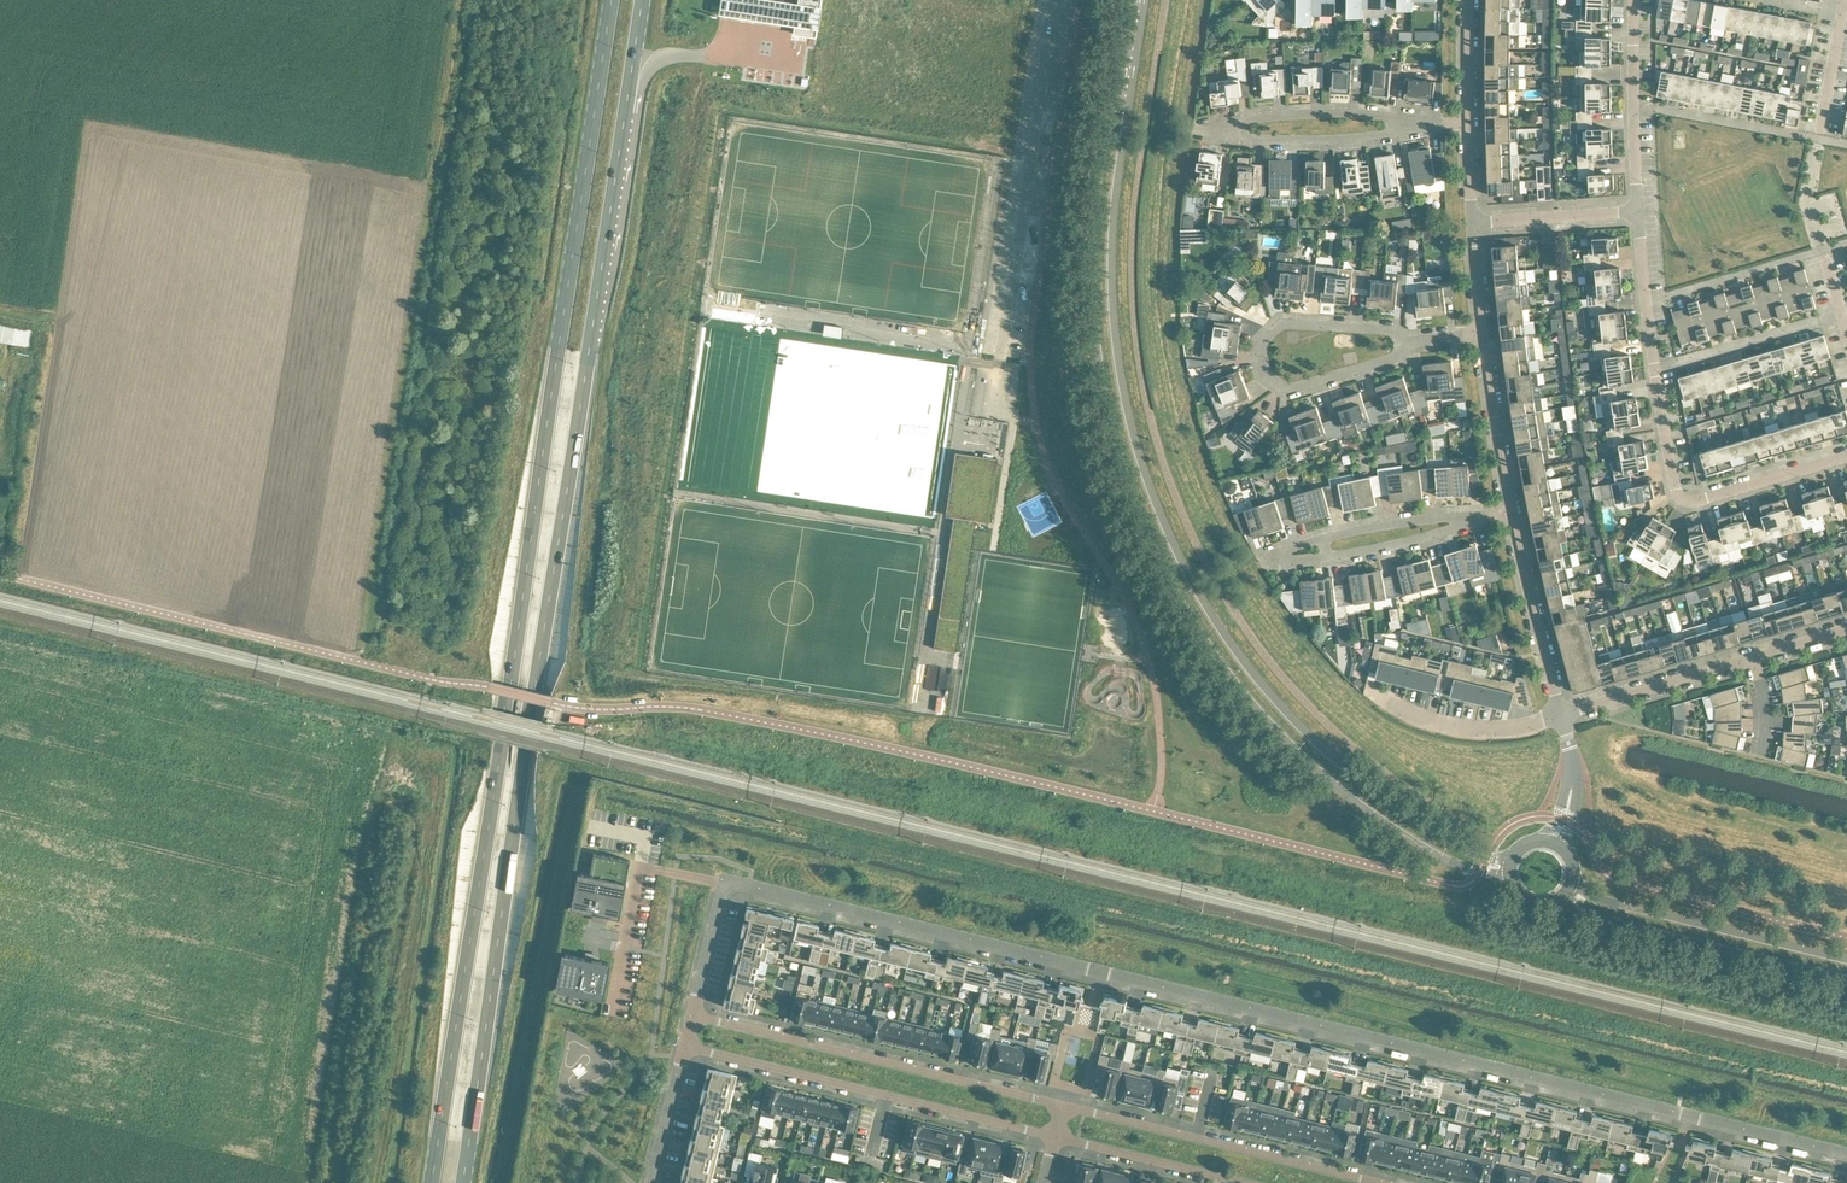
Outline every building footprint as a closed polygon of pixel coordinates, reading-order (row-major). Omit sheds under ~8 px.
[(801,0),(721,0),(719,11),(732,13),(753,16),(773,19),(793,23),(797,23),(801,0)] [(796,34),(802,35),(815,37),(820,0),(801,0),(796,34)] [(1261,17),(1268,11),(1280,0),(1246,0),(1261,17)] [(1268,14),(1276,15),(1287,5),(1283,0),(1280,0),(1268,11),(1268,14)] [(1297,24),(1312,24),(1313,0),(1297,0),(1297,24)] [(1312,24),(1313,24),(1313,15),(1336,16),(1336,13),(1336,3),(1336,0),(1313,0),(1312,24)] [(1348,17),(1363,17),(1363,0),(1348,0),(1348,17)] [(1363,8),(1363,17),(1386,18),(1386,15),(1386,2),(1386,0),(1363,0),(1363,8)] [(1398,10),(1413,10),(1413,0),(1398,0),(1398,10)] [(1413,10),(1414,1),(1436,1),(1436,0),(1413,0),(1413,10)] [(1510,8),(1520,8),(1521,0),(1487,0),(1486,7),(1510,8)] [(1540,9),(1544,9),(1550,9),(1550,0),(1540,0),(1540,9)] [(1657,5),(1658,5),(1658,4),(1659,4),(1657,16),(1671,19),(1674,0),(1657,0),(1657,5)] [(1671,19),(1685,21),(1688,0),(1674,0),(1671,19)] [(1697,0),(1688,0),(1685,21),(1698,24),(1702,1),(1697,0)] [(1716,4),(1702,1),(1698,24),(1711,26),(1716,4)] [(1711,26),(1710,34),(1724,36),(1725,29),(1729,6),(1716,4),(1711,26)] [(1576,29),(1592,29),(1592,21),(1602,21),(1602,20),(1612,20),(1612,7),(1582,6),(1581,20),(1576,20),(1576,29)] [(1743,9),(1729,6),(1725,29),(1738,32),(1743,9)] [(1486,7),(1486,16),(1486,20),(1520,21),(1520,8),(1510,8),(1486,7)] [(1756,11),(1743,9),(1738,32),(1752,34),(1756,11)] [(1770,14),(1756,11),(1752,34),(1766,37),(1770,14)] [(1783,16),(1770,14),(1766,37),(1779,39),(1783,16)] [(1797,19),(1783,16),(1779,39),(1793,42),(1797,19)] [(1793,42),(1813,46),(1816,29),(1810,27),(1811,21),(1797,19),(1793,42)] [(1486,20),(1486,34),(1520,34),(1520,21),(1486,20)] [(1527,34),(1528,21),(1520,21),(1520,34),(1527,34)] [(1565,28),(1565,37),(1573,37),(1573,33),(1576,33),(1576,29),(1565,28)] [(1592,37),(1592,29),(1576,29),(1576,33),(1576,37),(1581,37),(1581,43),(1586,43),(1586,51),(1581,51),(1581,52),(1611,52),(1611,38),(1602,38),(1602,37),(1592,37)] [(1415,32),(1415,40),(1440,41),(1440,33),(1415,32)] [(1486,34),(1486,42),(1486,47),(1495,47),(1495,49),(1501,49),(1501,47),(1519,47),(1520,34),(1486,34)] [(1395,41),(1394,49),(1402,49),(1402,42),(1395,41)] [(1486,51),(1486,52),(1486,55),(1485,64),(1510,64),(1510,51),(1501,51),(1501,49),(1495,49),(1495,51),(1486,51)] [(1576,75),(1592,75),(1592,67),(1602,67),(1602,66),(1611,66),(1611,52),(1581,52),(1581,66),(1576,66),(1576,75)] [(1284,56),(1276,57),(1276,65),(1284,64),(1284,56)] [(1245,57),(1236,59),(1238,71),(1228,73),(1229,80),(1218,81),(1219,91),(1211,93),(1212,107),(1230,104),(1238,102),(1238,96),(1242,95),(1240,81),(1248,80),(1245,57)] [(1332,68),(1330,92),(1351,93),(1351,87),(1360,87),(1361,87),(1362,58),(1352,58),(1351,62),(1343,61),(1340,64),(1340,69),(1332,68)] [(1798,66),(1798,70),(1795,83),(1806,85),(1810,60),(1800,58),(1798,66)] [(1371,95),(1388,96),(1388,97),(1389,97),(1391,78),(1398,78),(1398,79),(1399,79),(1401,62),(1392,61),(1391,70),(1390,70),(1373,69),(1371,95)] [(1485,64),(1485,65),(1485,77),(1510,77),(1519,77),(1519,64),(1510,64),(1485,64)] [(1324,87),(1323,67),(1304,68),(1304,66),(1291,66),(1292,74),(1294,74),(1295,95),(1310,94),(1310,85),(1314,84),(1314,88),(1316,88),(1324,87)] [(1257,97),(1263,97),(1263,98),(1279,96),(1279,90),(1287,89),(1285,68),(1264,70),(1264,72),(1255,73),(1256,85),(1255,85),(1255,88),(1256,88),(1257,97)] [(1657,96),(1670,98),(1674,73),(1657,70),(1657,69),(1656,69),(1656,82),(1657,82),(1657,81),(1660,82),(1657,96)] [(1682,100),(1686,76),(1674,73),(1670,98),(1682,100)] [(1442,98),(1442,83),(1435,82),(1435,81),(1426,80),(1426,76),(1417,74),(1416,79),(1406,78),(1404,100),(1433,103),(1434,97),(1442,98)] [(1722,81),(1733,83),(1734,76),(1724,74),(1722,81)] [(1592,83),(1592,75),(1576,75),(1576,84),(1581,84),(1581,89),(1586,88),(1586,97),(1581,97),(1581,98),(1611,97),(1611,84),(1602,84),(1602,82),(1592,83)] [(1682,100),(1693,102),(1698,78),(1686,76),(1682,100)] [(1519,77),(1510,77),(1485,77),(1486,90),(1510,90),(1519,90),(1519,77)] [(1705,105),(1710,80),(1698,78),(1693,102),(1705,105)] [(1705,105),(1717,107),(1721,82),(1710,80),(1705,105)] [(1728,109),(1733,84),(1721,82),(1717,107),(1728,109)] [(1728,109),(1740,111),(1745,87),(1733,84),(1728,109)] [(1752,113),(1756,89),(1745,87),(1740,111),(1752,113)] [(1752,113),(1763,116),(1768,91),(1756,89),(1752,113)] [(1486,90),(1486,103),(1510,103),(1510,90),(1486,90)] [(1763,116),(1775,118),(1779,93),(1768,91),(1763,116)] [(1790,95),(1779,93),(1775,118),(1786,120),(1785,124),(1786,124),(1792,91),(1790,91),(1790,95)] [(1786,124),(1798,126),(1803,101),(1795,100),(1796,92),(1792,91),(1786,124)] [(1576,121),(1592,120),(1592,112),(1602,112),(1602,111),(1611,111),(1611,97),(1581,98),(1586,98),(1586,107),(1581,107),(1581,112),(1576,112),(1576,121)] [(1486,116),(1510,116),(1510,103),(1486,103),(1486,116)] [(1486,116),(1486,129),(1510,129),(1510,116),(1486,116)] [(1592,120),(1576,121),(1570,121),(1570,134),(1577,134),(1577,144),(1612,143),(1612,139),(1612,129),(1603,129),(1603,128),(1593,128),(1592,120)] [(1487,142),(1511,142),(1510,129),(1486,129),(1487,142)] [(1518,141),(1511,142),(1487,142),(1487,155),(1519,154),(1518,141)] [(1578,167),(1594,166),(1594,158),(1604,158),(1604,157),(1613,156),(1612,143),(1577,144),(1578,167)] [(1436,181),(1444,180),(1443,152),(1431,154),(1430,148),(1429,148),(1429,146),(1426,145),(1421,146),(1419,148),(1419,150),(1409,151),(1415,184),(1425,183),(1426,183),(1426,184),(1429,185),(1433,185),(1436,182),(1436,181)] [(1199,169),(1197,182),(1219,184),(1220,172),(1219,171),(1220,165),(1221,165),(1223,154),(1201,152),(1200,162),(1198,162),(1197,169),(1199,169)] [(1394,154),(1375,157),(1382,198),(1401,194),(1398,177),(1397,169),(1394,154)] [(1487,160),(1488,168),(1512,167),(1519,167),(1519,154),(1487,155),(1487,160)] [(1237,187),(1236,194),(1247,194),(1246,196),(1257,196),(1257,197),(1263,197),(1264,171),(1256,171),(1256,166),(1251,166),(1252,164),(1252,157),(1251,157),(1251,159),(1239,158),(1239,167),(1238,167),(1237,187)] [(1341,180),(1343,180),(1344,189),(1359,187),(1360,191),(1363,190),(1363,191),(1372,190),(1369,165),(1361,165),(1361,162),(1357,162),(1357,158),(1341,160),(1342,172),(1341,172),(1341,180)] [(1290,168),(1285,168),(1285,161),(1272,161),(1271,186),(1270,186),(1270,198),(1281,199),(1281,187),(1290,187),(1290,199),(1299,199),(1299,167),(1290,167),(1290,168)] [(1325,176),(1325,164),(1325,161),(1320,161),(1307,161),(1307,188),(1316,188),(1316,193),(1334,193),(1334,176),(1325,176)] [(1545,186),(1544,166),(1536,166),(1537,186),(1545,186)] [(1545,186),(1552,185),(1551,166),(1544,166),(1545,186)] [(1594,174),(1594,166),(1578,167),(1579,181),(1589,180),(1589,191),(1590,191),(1605,190),(1605,189),(1614,188),(1613,174),(1605,175),(1604,173),(1594,174)] [(1399,169),(1397,169),(1398,177),(1401,176),(1401,178),(1406,177),(1404,167),(1399,168),(1399,169)] [(1512,167),(1488,168),(1488,169),(1488,173),(1488,181),(1520,180),(1520,179),(1519,167),(1512,167)] [(1521,193),(1520,180),(1488,181),(1489,186),(1489,195),(1501,194),(1502,203),(1521,202),(1521,193)] [(1224,218),(1224,210),(1210,208),(1208,228),(1222,228),(1223,227),(1224,218)] [(1435,216),(1427,217),(1429,229),(1437,228),(1435,216)] [(1224,218),(1223,227),(1235,228),(1235,219),(1224,218)] [(1411,218),(1404,219),(1405,228),(1413,226),(1411,218)] [(1389,231),(1388,240),(1398,241),(1399,232),(1389,231)] [(1431,231),(1423,231),(1424,241),(1432,240),(1431,231)] [(1518,257),(1517,245),(1520,245),(1519,236),(1504,237),(1505,245),(1492,246),(1493,260),(1518,257)] [(1585,263),(1600,261),(1600,254),(1610,253),(1610,252),(1619,251),(1618,237),(1609,238),(1608,237),(1593,238),(1593,249),(1588,249),(1589,254),(1584,255),(1585,263)] [(1543,268),(1551,267),(1549,246),(1542,247),(1543,268)] [(1556,246),(1549,246),(1551,267),(1558,267),(1556,246)] [(1200,255),(1195,264),(1210,273),(1215,264),(1200,255)] [(1495,273),(1519,270),(1518,257),(1493,260),(1495,273)] [(1275,297),(1290,298),(1293,263),(1270,261),(1268,279),(1277,280),(1275,297)] [(1585,271),(1587,285),(1622,281),(1620,268),(1611,269),(1611,267),(1601,268),(1600,261),(1585,263),(1585,271)] [(1293,263),(1290,298),(1304,299),(1306,283),(1307,283),(1306,291),(1314,292),(1314,284),(1316,265),(1316,264),(1309,263),(1309,265),(1293,263)] [(1316,265),(1314,284),(1323,285),(1321,301),(1335,303),(1339,268),(1316,265)] [(1352,287),(1360,288),(1362,270),(1339,268),(1335,303),(1350,304),(1352,287)] [(1450,268),(1427,270),(1428,280),(1432,315),(1446,313),(1444,297),(1453,296),(1450,268)] [(1795,276),(1779,280),(1784,296),(1810,288),(1804,269),(1794,272),(1795,276)] [(1381,307),(1384,281),(1370,279),(1371,271),(1362,270),(1360,288),(1368,289),(1367,306),(1381,307)] [(1519,270),(1495,273),(1495,281),(1496,285),(1496,286),(1520,283),(1526,283),(1525,270),(1519,270)] [(1397,292),(1405,293),(1407,274),(1399,274),(1398,274),(1398,273),(1385,271),(1384,281),(1381,307),(1395,309),(1397,292)] [(1230,275),(1214,295),(1228,306),(1234,299),(1247,310),(1259,295),(1259,294),(1256,297),(1247,289),(1251,283),(1251,282),(1241,274),(1238,277),(1232,272),(1230,275)] [(1407,274),(1405,293),(1415,294),(1418,316),(1432,315),(1429,288),(1428,280),(1414,281),(1413,275),(1407,274)] [(1769,284),(1752,288),(1757,304),(1784,296),(1779,280),(1778,276),(1768,280),(1769,284)] [(1623,295),(1622,281),(1587,285),(1589,307),(1605,305),(1604,298),(1614,297),(1614,296),(1623,295)] [(1520,283),(1496,286),(1497,294),(1497,298),(1497,299),(1521,296),(1528,295),(1526,283),(1520,283)] [(1742,291),(1726,296),(1730,312),(1757,304),(1752,288),(1751,284),(1741,287),(1742,291)] [(1816,308),(1810,288),(1784,296),(1788,312),(1805,307),(1806,311),(1816,308)] [(1202,290),(1197,296),(1209,302),(1212,298),(1202,290)] [(1716,299),(1699,304),(1704,320),(1730,312),(1726,296),(1725,292),(1714,295),(1716,299)] [(1498,307),(1498,311),(1523,309),(1521,296),(1497,299),(1498,307)] [(1788,312),(1784,296),(1757,304),(1762,320),(1778,315),(1779,319),(1790,316),(1788,312)] [(1671,308),(1676,328),(1704,320),(1699,304),(1698,300),(1688,303),(1689,307),(1672,312),(1671,308)] [(1762,320),(1757,304),(1730,312),(1735,328),(1752,323),(1753,327),(1763,324),(1762,320)] [(1595,319),(1596,328),(1626,325),(1625,311),(1616,312),(1616,311),(1606,312),(1605,305),(1589,307),(1590,315),(1595,314),(1595,319)] [(1499,320),(1500,324),(1524,322),(1523,309),(1498,311),(1499,320)] [(1208,311),(1205,334),(1240,339),(1242,325),(1225,322),(1227,314),(1208,311)] [(1736,332),(1735,328),(1730,312),(1704,320),(1709,336),(1725,331),(1726,335),(1736,332)] [(1557,318),(1551,319),(1553,331),(1558,331),(1564,330),(1563,317),(1557,318)] [(1709,336),(1704,320),(1676,328),(1682,348),(1683,347),(1682,343),(1698,339),(1700,343),(1710,340),(1709,336)] [(1567,322),(1568,331),(1576,330),(1574,321),(1567,322)] [(1501,333),(1501,337),(1525,335),(1524,322),(1500,324),(1501,333)] [(30,348),(33,330),(0,325),(0,343),(30,348)] [(842,336),(842,326),(825,325),(824,334),(842,336)] [(1596,328),(1591,329),(1594,351),(1610,349),(1610,345),(1609,342),(1618,341),(1619,341),(1619,339),(1628,338),(1626,325),(1596,328)] [(1537,359),(1545,357),(1541,332),(1533,334),(1537,359)] [(1240,339),(1205,334),(1201,357),(1220,360),(1221,351),(1238,354),(1240,339)] [(1525,335),(1501,337),(1503,346),(1503,350),(1527,347),(1534,346),(1533,334),(1525,335)] [(1824,335),(1810,339),(1817,361),(1831,357),(1824,335)] [(1804,365),(1817,361),(1810,339),(1797,342),(1804,365)] [(1797,342),(1784,346),(1791,369),(1804,365),(1797,342)] [(1527,347),(1503,350),(1504,359),(1505,363),(1529,360),(1536,359),(1534,346),(1527,347)] [(1777,373),(1791,369),(1784,346),(1771,350),(1777,373)] [(1610,349),(1594,351),(1595,359),(1600,358),(1601,363),(1606,362),(1607,371),(1632,368),(1630,354),(1621,356),(1621,354),(1620,354),(1611,356),(1611,352),(1610,349)] [(1771,350),(1758,354),(1764,377),(1777,373),(1771,350)] [(1594,351),(1585,352),(1586,360),(1595,359),(1594,351)] [(1758,354),(1744,358),(1751,380),(1764,377),(1758,354)] [(1738,384),(1751,380),(1744,358),(1731,362),(1738,384)] [(1506,375),(1506,376),(1530,373),(1529,360),(1505,363),(1506,372),(1506,375)] [(1452,361),(1438,363),(1441,389),(1442,400),(1455,398),(1458,417),(1468,416),(1466,401),(1465,394),(1463,377),(1454,378),(1452,361)] [(1731,362),(1718,366),(1725,388),(1738,384),(1731,362)] [(1442,400),(1438,363),(1423,364),(1426,387),(1417,390),(1424,413),(1425,416),(1430,410),(1428,400),(1441,398),(1442,400)] [(1711,392),(1725,388),(1718,366),(1705,370),(1711,392)] [(1220,393),(1245,384),(1239,370),(1224,376),(1221,368),(1204,375),(1212,396),(1220,393)] [(1632,368),(1602,372),(1607,372),(1609,380),(1603,381),(1604,386),(1599,387),(1601,395),(1616,392),(1615,385),(1625,384),(1625,383),(1634,381),(1632,368)] [(1705,370),(1692,374),(1698,396),(1711,392),(1705,370)] [(1506,376),(1508,389),(1532,386),(1539,385),(1537,372),(1530,373),(1506,376)] [(1685,400),(1698,396),(1692,374),(1679,378),(1682,391),(1681,390),(1682,401),(1683,401),(1683,400),(1685,400)] [(1822,377),(1824,383),(1830,381),(1829,375),(1822,377)] [(1390,382),(1399,407),(1401,415),(1414,410),(1416,416),(1424,413),(1417,390),(1409,393),(1404,377),(1390,382)] [(1817,385),(1824,383),(1822,377),(1815,379),(1817,385)] [(1382,402),(1374,405),(1380,423),(1401,415),(1399,407),(1390,382),(1376,387),(1382,402)] [(1802,383),(1795,385),(1797,391),(1804,389),(1802,383)] [(1220,393),(1212,396),(1217,409),(1221,418),(1223,424),(1234,416),(1233,413),(1238,411),(1235,403),(1240,401),(1250,397),(1245,384),(1220,393)] [(1833,384),(1825,387),(1826,393),(1835,390),(1833,384)] [(1789,387),(1790,393),(1797,391),(1795,385),(1789,387)] [(1510,402),(1534,398),(1532,386),(1508,389),(1510,402)] [(1811,390),(1813,396),(1822,394),(1820,388),(1811,390)] [(1805,399),(1813,396),(1811,390),(1803,393),(1805,399)] [(1776,391),(1769,393),(1771,399),(1778,397),(1776,391)] [(1360,392),(1346,397),(1355,422),(1368,418),(1371,426),(1380,423),(1374,405),(1366,408),(1360,392)] [(1603,416),(1609,416),(1639,411),(1636,398),(1628,399),(1627,398),(1617,399),(1616,392),(1601,395),(1593,396),(1594,403),(1601,402),(1603,416)] [(1762,395),(1764,401),(1771,399),(1769,393),(1762,395)] [(1785,398),(1787,404),(1795,402),(1793,396),(1785,398)] [(1338,417),(1330,420),(1336,438),(1345,435),(1346,437),(1349,437),(1356,434),(1359,432),(1355,422),(1346,397),(1333,402),(1338,417)] [(1510,402),(1511,411),(1512,415),(1543,410),(1541,397),(1534,398),(1510,402)] [(1743,400),(1744,406),(1751,404),(1749,398),(1743,400)] [(1778,407),(1787,404),(1785,398),(1777,401),(1778,407)] [(1738,408),(1744,406),(1743,400),(1736,402),(1738,408)] [(1759,406),(1760,412),(1769,410),(1767,404),(1759,406)] [(1716,408),(1718,414),(1725,412),(1723,406),(1716,408)] [(1752,415),(1760,412),(1759,406),(1750,409),(1752,415)] [(1317,407),(1303,412),(1315,445),(1336,438),(1330,420),(1322,423),(1317,407)] [(1711,416),(1718,414),(1716,408),(1709,410),(1711,416)] [(1846,433),(1846,412),(1846,409),(1833,413),(1839,436),(1846,433)] [(1274,422),(1259,410),(1248,424),(1241,418),(1230,433),(1237,438),(1235,440),(1251,452),(1259,442),(1256,440),(1271,421),(1274,423),(1274,422)] [(1514,428),(1538,424),(1546,423),(1543,410),(1512,415),(1514,428)] [(1641,424),(1639,411),(1609,416),(1614,415),(1615,424),(1610,425),(1611,430),(1606,431),(1608,439),(1623,436),(1622,429),(1632,427),(1632,426),(1641,424)] [(1742,417),(1741,411),(1732,414),(1734,420),(1742,417)] [(1293,453),(1315,445),(1303,412),(1290,417),(1295,432),(1287,435),(1293,453)] [(1698,420),(1705,418),(1703,412),(1696,414),(1698,420)] [(1826,440),(1839,436),(1833,413),(1819,417),(1826,440)] [(1726,422),(1734,420),(1732,414),(1724,416),(1726,422)] [(1819,417),(1806,421),(1813,443),(1826,440),(1819,417)] [(1571,418),(1566,419),(1568,432),(1573,431),(1579,431),(1577,418),(1571,418)] [(1714,419),(1706,422),(1708,428),(1716,425),(1714,419)] [(1800,447),(1813,443),(1806,421),(1793,425),(1800,447)] [(1699,430),(1708,428),(1706,422),(1686,427),(1688,434),(1699,431),(1699,430)] [(1538,424),(1514,428),(1516,441),(1547,435),(1545,423),(1538,424)] [(1793,425),(1780,429),(1786,451),(1800,447),(1793,425)] [(1437,427),(1429,429),(1431,436),(1438,434),(1437,427)] [(1773,455),(1786,451),(1780,429),(1767,433),(1773,455)] [(1767,433),(1753,437),(1760,459),(1773,455),(1767,433)] [(1518,454),(1542,449),(1550,448),(1548,435),(1547,435),(1516,441),(1518,454)] [(1616,459),(1646,454),(1644,441),(1635,442),(1635,441),(1625,443),(1623,436),(1608,439),(1609,446),(1614,446),(1615,450),(1620,450),(1621,458),(1616,459)] [(1206,440),(1205,441),(1208,448),(1215,446),(1212,437),(1206,440)] [(1747,463),(1760,459),(1753,437),(1740,441),(1747,463)] [(1740,441),(1727,445),(1734,467),(1747,463),(1740,441)] [(1581,443),(1575,444),(1572,444),(1574,457),(1583,456),(1581,443)] [(1720,471),(1734,467),(1727,445),(1714,449),(1720,471)] [(1518,454),(1521,469),(1545,464),(1545,463),(1550,462),(1548,449),(1550,448),(1542,449),(1518,454)] [(1692,453),(1691,454),(1695,472),(1696,472),(1696,471),(1705,468),(1707,475),(1720,471),(1714,449),(1693,455),(1692,453)] [(1649,467),(1646,454),(1616,459),(1616,460),(1622,459),(1623,468),(1618,469),(1619,473),(1614,474),(1616,482),(1631,479),(1630,472),(1640,470),(1640,469),(1649,467)] [(1467,465),(1452,466),(1454,495),(1470,494),(1470,486),(1480,485),(1475,456),(1467,457),(1467,459),(1467,465)] [(1323,460),(1317,462),(1319,469),(1325,467),(1323,460)] [(1548,479),(1545,464),(1521,469),(1522,472),(1522,475),(1524,484),(1548,479)] [(1402,465),(1378,468),(1379,475),(1382,495),(1390,494),(1391,502),(1407,500),(1403,471),(1402,465)] [(1452,466),(1427,468),(1430,489),(1437,488),(1438,496),(1454,495),(1452,466)] [(1427,468),(1403,471),(1407,500),(1423,498),(1422,490),(1430,489),(1427,468)] [(1277,476),(1275,470),(1264,473),(1266,479),(1277,476)] [(1353,473),(1329,478),(1331,484),(1335,505),(1343,503),(1344,511),(1360,508),(1355,480),(1353,473)] [(1379,475),(1355,480),(1360,508),(1376,505),(1375,497),(1382,495),(1379,475)] [(1525,488),(1526,497),(1557,490),(1555,478),(1548,479),(1524,484),(1525,488)] [(1631,479),(1616,482),(1612,483),(1616,503),(1621,508),(1632,506),(1631,503),(1646,500),(1646,499),(1655,497),(1652,483),(1643,485),(1643,484),(1633,486),(1631,479)] [(1228,482),(1225,489),(1226,493),(1229,494),(1233,493),(1236,486),(1235,483),(1231,481),(1228,482)] [(1331,484),(1307,491),(1314,519),(1330,514),(1328,507),(1335,505),(1331,484)] [(1591,497),(1588,484),(1579,486),(1581,499),(1583,499),(1591,497)] [(1593,487),(1596,501),(1604,499),(1601,485),(1593,487)] [(1828,486),(1815,490),(1824,519),(1824,518),(1823,513),(1831,511),(1833,516),(1837,515),(1839,519),(1846,517),(1842,502),(1835,504),(1832,494),(1831,494),(1828,486)] [(1526,497),(1529,509),(1560,503),(1557,490),(1526,497)] [(1824,519),(1815,490),(1802,493),(1805,502),(1803,502),(1806,512),(1800,514),(1804,529),(1812,527),(1811,526),(1824,522),(1824,523),(1825,523),(1824,519)] [(1307,491),(1283,497),(1289,517),(1297,515),(1298,522),(1299,523),(1300,523),(1314,519),(1307,491)] [(1283,497),(1260,505),(1269,533),(1284,528),(1285,527),(1285,526),(1282,520),(1289,517),(1283,497)] [(1594,510),(1591,497),(1583,499),(1585,511),(1594,510)] [(1786,498),(1773,502),(1782,531),(1782,534),(1796,530),(1797,532),(1804,529),(1800,514),(1793,516),(1790,507),(1789,507),(1786,498)] [(1782,534),(1782,531),(1773,502),(1760,506),(1762,515),(1761,515),(1764,525),(1757,527),(1762,542),(1783,536),(1782,534)] [(1532,522),(1562,516),(1560,503),(1529,509),(1532,522)] [(1260,505),(1234,514),(1243,533),(1251,530),(1253,537),(1254,538),(1255,538),(1269,533),(1260,505)] [(1585,511),(1583,512),(1586,524),(1596,522),(1594,510),(1585,511)] [(1744,511),(1731,515),(1739,544),(1753,540),(1754,544),(1762,542),(1757,527),(1751,529),(1748,519),(1746,519),(1744,511)] [(1741,548),(1739,544),(1731,515),(1718,518),(1720,527),(1719,527),(1722,537),(1715,539),(1720,554),(1741,548)] [(1534,535),(1558,530),(1565,528),(1562,516),(1532,522),(1534,535)] [(1642,563),(1665,524),(1653,517),(1649,525),(1648,524),(1642,533),(1636,529),(1632,534),(1628,543),(1647,554),(1642,563)] [(1599,534),(1596,522),(1586,524),(1588,537),(1599,534)] [(1722,561),(1720,554),(1715,539),(1708,541),(1705,531),(1704,532),(1702,523),(1688,527),(1691,536),(1689,536),(1694,552),(1697,561),(1712,557),(1714,564),(1722,561)] [(1665,524),(1642,563),(1647,554),(1674,570),(1682,556),(1668,548),(1673,539),(1672,538),(1677,531),(1665,524)] [(1629,525),(1624,529),(1632,534),(1636,529),(1629,525)] [(1534,535),(1534,536),(1537,548),(1561,542),(1567,541),(1565,528),(1558,530),(1534,535)] [(1537,548),(1540,560),(1563,555),(1561,542),(1537,548)] [(1612,543),(1605,545),(1608,556),(1615,554),(1612,543)] [(1816,543),(1809,545),(1811,552),(1818,550),(1816,543)] [(1469,546),(1461,549),(1470,577),(1473,586),(1489,581),(1489,583),(1500,580),(1497,568),(1492,547),(1479,551),(1477,545),(1477,544),(1476,544),(1469,546)] [(1802,547),(1804,554),(1811,552),(1809,545),(1802,547)] [(1448,561),(1440,564),(1445,584),(1470,577),(1461,549),(1445,554),(1446,555),(1448,561)] [(1777,562),(1790,558),(1788,550),(1774,554),(1777,562)] [(1563,555),(1540,560),(1540,561),(1541,565),(1543,573),(1566,568),(1574,566),(1571,554),(1563,555)] [(1774,555),(1766,558),(1768,564),(1776,562),(1774,555)] [(1808,557),(1801,559),(1802,565),(1810,562),(1808,557)] [(1430,558),(1414,562),(1421,590),(1445,584),(1440,564),(1431,566),(1430,558)] [(1400,574),(1391,576),(1396,597),(1421,590),(1414,562),(1398,566),(1400,574)] [(1788,562),(1776,566),(1778,573),(1790,569),(1788,562)] [(1766,577),(1778,573),(1776,566),(1763,570),(1766,577)] [(1543,573),(1546,586),(1569,580),(1566,568),(1543,573)] [(1731,568),(1724,570),(1726,577),(1733,575),(1731,568)] [(1382,570),(1366,572),(1371,601),(1396,597),(1391,576),(1383,577),(1382,571),(1382,570)] [(1759,571),(1751,573),(1753,579),(1760,577),(1759,571)] [(1351,583),(1343,585),(1346,605),(1371,601),(1366,572),(1349,575),(1351,583)] [(1753,579),(1751,573),(1743,576),(1745,581),(1753,579)] [(1325,578),(1317,579),(1320,608),(1335,607),(1337,624),(1348,623),(1346,605),(1343,585),(1334,586),(1333,578),(1325,578)] [(1302,589),(1277,592),(1291,611),(1320,608),(1317,579),(1301,581),(1302,589)] [(1835,583),(1837,591),(1843,612),(1846,611),(1846,579),(1835,583)] [(1546,586),(1549,598),(1572,593),(1569,580),(1546,586)] [(1630,583),(1614,581),(1616,592),(1624,593),(1630,583)] [(1677,585),(1667,588),(1669,594),(1679,591),(1677,585)] [(1709,586),(1697,589),(1699,595),(1700,599),(1712,595),(1711,591),(1709,586)] [(1690,592),(1685,593),(1687,599),(1691,597),(1699,595),(1697,589),(1690,592)] [(1806,623),(1819,619),(1812,599),(1810,591),(1798,595),(1806,623)] [(1843,612),(1837,591),(1825,595),(1831,616),(1843,612)] [(1552,611),(1575,605),(1572,593),(1549,598),(1552,611)] [(1682,600),(1680,595),(1673,597),(1674,603),(1682,600)] [(1798,595),(1785,598),(1794,627),(1802,624),(1806,623),(1798,595)] [(1831,616),(1825,595),(1812,599),(1819,619),(1831,616)] [(1616,608),(1613,596),(1607,597),(1609,605),(1610,609),(1616,608)] [(1667,605),(1674,603),(1673,597),(1665,599),(1667,605)] [(1785,598),(1773,602),(1782,630),(1790,628),(1793,627),(1794,627),(1785,598)] [(1760,604),(1769,634),(1782,630),(1773,602),(1773,600),(1760,604)] [(1656,602),(1648,604),(1650,610),(1657,608),(1656,602)] [(1650,610),(1648,604),(1640,606),(1642,612),(1650,610)] [(1755,638),(1769,634),(1760,604),(1747,608),(1750,617),(1748,618),(1755,638)] [(1553,615),(1555,624),(1578,618),(1578,617),(1575,605),(1552,611),(1553,615)] [(1617,620),(1625,617),(1623,612),(1615,614),(1617,620)] [(1722,626),(1728,646),(1740,643),(1734,622),(1731,614),(1719,618),(1722,626)] [(1586,620),(1580,622),(1578,618),(1555,624),(1558,636),(1574,692),(1597,685),(1603,683),(1598,662),(1597,662),(1596,657),(1586,622),(1586,620)] [(1740,643),(1755,638),(1748,618),(1747,618),(1734,622),(1740,643)] [(1392,622),(1389,622),(1390,629),(1401,627),(1400,620),(1392,622)] [(1707,622),(1695,626),(1703,654),(1715,650),(1709,629),(1707,622)] [(1695,626),(1682,630),(1691,657),(1703,654),(1695,626)] [(1715,650),(1728,646),(1722,626),(1709,629),(1715,650)] [(1458,628),(1446,630),(1448,638),(1451,637),(1459,635),(1458,628)] [(1682,630),(1670,633),(1678,661),(1691,657),(1682,630)] [(1670,633),(1658,637),(1666,665),(1678,661),(1670,633)] [(1497,634),(1487,637),(1491,650),(1502,652),(1497,634)] [(1487,637),(1477,640),(1479,647),(1491,650),(1487,637)] [(1658,637),(1645,641),(1653,668),(1666,665),(1658,637)] [(1645,641),(1633,644),(1635,651),(1641,672),(1653,668),(1645,641)] [(1372,660),(1369,671),(1377,673),(1376,678),(1377,677),(1391,681),(1397,656),(1399,648),(1398,648),(1398,650),(1384,647),(1385,645),(1376,642),(1375,646),(1372,660)] [(1641,672),(1635,651),(1623,655),(1629,676),(1641,672)] [(1608,652),(1596,655),(1598,662),(1603,683),(1604,683),(1616,680),(1610,659),(1608,652)] [(1505,664),(1506,657),(1492,654),(1490,661),(1505,664)] [(1406,684),(1421,688),(1428,658),(1413,655),(1412,659),(1406,684)] [(1616,680),(1629,676),(1623,655),(1610,659),(1616,680)] [(1397,656),(1391,681),(1406,684),(1412,659),(1397,656)] [(1428,658),(1421,688),(1435,691),(1435,692),(1436,692),(1437,687),(1444,689),(1451,661),(1443,659),(1442,662),(1428,658)] [(1466,699),(1472,674),(1473,666),(1451,661),(1444,689),(1451,690),(1450,696),(1451,696),(1451,695),(1466,699)] [(1806,666),(1779,674),(1779,675),(1783,687),(1782,688),(1783,702),(1783,703),(1788,703),(1793,702),(1807,700),(1805,681),(1810,680),(1806,666)] [(1486,677),(1472,674),(1466,699),(1480,703),(1486,677)] [(1533,710),(1532,705),(1524,678),(1517,676),(1516,682),(1502,679),(1495,706),(1510,710),(1509,710),(1510,710),(1511,705),(1533,710)] [(1480,703),(1495,706),(1502,679),(1501,681),(1486,677),(1480,703)] [(1357,678),(1353,682),(1359,688),(1364,684),(1357,678)] [(1846,679),(1841,680),(1830,682),(1831,688),(1846,685),(1846,679)] [(1736,687),(1711,694),(1715,708),(1715,719),(1742,718),(1742,700),(1740,700),(1736,687)] [(1792,731),(1792,732),(1808,733),(1816,733),(1817,713),(1823,712),(1822,698),(1821,698),(1807,700),(1793,702),(1795,715),(1793,715),(1792,731)] [(1466,711),(1446,711),(1446,716),(1478,718),(1479,703),(1466,702),(1466,711)] [(1684,703),(1673,706),(1675,719),(1686,719),(1684,703)] [(1715,729),(1712,743),(1722,746),(1737,749),(1738,749),(1741,736),(1742,736),(1742,718),(1715,719),(1715,729)] [(1684,732),(1684,720),(1675,720),(1675,733),(1684,732)] [(1781,759),(1781,760),(1795,764),(1806,766),(1813,767),(1816,754),(1810,753),(1810,752),(1807,751),(1808,733),(1792,732),(1792,731),(1784,731),(1783,746),(1784,747),(1781,759)] [(581,872),(574,909),(593,912),(592,917),(599,919),(600,914),(619,917),(630,860),(593,853),(589,874),(581,872)] [(745,917),(749,918),(768,922),(770,914),(766,913),(766,910),(747,906),(745,917)] [(774,915),(770,914),(768,922),(791,928),(794,917),(775,912),(774,915)] [(743,923),(742,929),(765,935),(768,922),(749,918),(748,923),(747,923),(747,924),(743,923)] [(809,961),(818,963),(825,934),(818,932),(817,932),(818,925),(808,923),(809,921),(798,918),(793,938),(813,943),(809,961)] [(741,935),(739,942),(762,947),(765,935),(742,929),(740,935),(741,935)] [(832,936),(825,934),(818,963),(827,965),(831,947),(850,952),(855,932),(845,929),(845,932),(834,929),(833,936),(832,935),(832,936)] [(782,930),(780,937),(788,939),(790,932),(782,930)] [(600,937),(600,948),(619,949),(620,933),(609,932),(609,937),(600,937)] [(865,975),(874,977),(881,948),(874,946),(873,945),(875,939),(865,937),(865,934),(855,932),(850,952),(869,957),(865,975)] [(737,948),(735,954),(759,960),(765,962),(768,949),(768,948),(762,947),(739,942),(738,948),(737,948)] [(781,943),(779,951),(785,952),(787,945),(781,943)] [(888,950),(881,948),(874,977),(881,979),(883,979),(887,961),(906,966),(911,946),(901,943),(901,946),(891,943),(889,949),(888,949),(888,950)] [(911,946),(906,966),(926,971),(924,976),(933,979),(937,962),(930,960),(930,959),(929,959),(931,953),(921,950),(921,948),(911,946)] [(565,954),(558,990),(564,992),(603,999),(610,963),(599,960),(592,959),(593,954),(585,953),(584,958),(571,955),(565,954)] [(735,960),(733,967),(756,973),(759,960),(735,954),(734,960),(735,960)] [(944,963),(937,962),(933,979),(942,981),(944,975),(963,980),(968,959),(958,957),(957,959),(947,957),(946,963),(945,963),(944,963)] [(968,959),(963,980),(967,981),(966,986),(968,989),(980,992),(977,1002),(986,1005),(989,992),(994,975),(986,974),(987,973),(986,973),(987,967),(977,964),(978,962),(968,959)] [(815,975),(817,968),(804,964),(803,965),(802,972),(815,975)] [(731,973),(729,979),(753,985),(756,973),(733,967),(731,973)] [(994,975),(989,992),(998,994),(1000,989),(1019,994),(1024,973),(1014,971),(1013,973),(1003,971),(1002,977),(1001,977),(994,975)] [(1034,976),(1024,973),(1019,994),(1038,998),(1034,1016),(1043,1018),(1050,989),(1043,987),(1042,987),(1043,981),(1033,978),(1034,976)] [(729,986),(727,992),(750,998),(750,997),(753,985),(729,979),(728,985),(729,986)] [(782,988),(792,990),(794,982),(786,980),(784,980),(782,988)] [(1050,989),(1043,1018),(1052,1021),(1056,1003),(1077,1008),(1078,1002),(1079,997),(1081,998),(1082,996),(1081,996),(1083,988),(1070,985),(1070,987),(1060,984),(1058,991),(1057,991),(1050,989)] [(797,990),(790,1019),(803,1022),(809,999),(811,994),(797,990)] [(752,1013),(756,999),(750,997),(750,998),(727,992),(725,999),(724,999),(723,1006),(752,1013)] [(780,992),(778,999),(789,1002),(791,994),(780,992)] [(1121,1024),(1129,1026),(1130,1027),(1134,1010),(1127,1008),(1126,1007),(1127,1001),(1117,999),(1118,996),(1105,993),(1103,1001),(1102,1001),(1102,1003),(1104,1003),(1103,1008),(1101,1014),(1122,1019),(1121,1024)] [(809,999),(803,1022),(804,1023),(804,1021),(816,1024),(821,1002),(809,999)] [(816,1024),(829,1027),(834,1005),(821,1002),(816,1024)] [(829,1027),(841,1030),(847,1008),(834,1005),(829,1027)] [(1141,1012),(1134,1010),(1130,1027),(1129,1026),(1128,1033),(1137,1035),(1140,1023),(1159,1028),(1164,1008),(1154,1005),(1154,1008),(1144,1005),(1142,1011),(1141,1011),(1141,1012)] [(779,1014),(785,1015),(787,1007),(781,1006),(779,1014)] [(847,1008),(841,1030),(854,1033),(859,1012),(847,1008)] [(1164,1008),(1159,1028),(1178,1033),(1174,1050),(1183,1053),(1190,1024),(1183,1022),(1183,1021),(1182,1021),(1184,1015),(1174,1012),(1174,1010),(1164,1008)] [(866,1038),(872,1015),(859,1012),(854,1033),(867,1036),(866,1038)] [(866,1038),(879,1041),(885,1018),(872,1015),(866,1038)] [(880,1039),(892,1042),(898,1021),(885,1018),(879,1041),(880,1041),(880,1039)] [(1196,1037),(1215,1042),(1220,1021),(1210,1019),(1210,1021),(1200,1019),(1198,1025),(1197,1025),(1190,1024),(1183,1053),(1192,1055),(1196,1037)] [(892,1042),(905,1045),(910,1024),(898,1021),(892,1042)] [(1230,1024),(1220,1021),(1215,1042),(1235,1046),(1233,1052),(1242,1054),(1246,1037),(1239,1036),(1239,1035),(1238,1035),(1240,1029),(1230,1026),(1230,1024)] [(979,1024),(970,1023),(966,1039),(974,1041),(969,1061),(971,1062),(970,1063),(981,1066),(982,1064),(984,1065),(989,1044),(990,1039),(989,1039),(991,1033),(977,1030),(979,1024)] [(905,1045),(918,1049),(923,1027),(910,1024),(905,1045)] [(923,1027),(918,1049),(931,1052),(936,1030),(923,1027)] [(990,1039),(989,1044),(996,1046),(990,1068),(1001,1071),(1002,1069),(1005,1070),(1011,1046),(997,1043),(1001,1030),(992,1028),(991,1033),(989,1039),(990,1039)] [(942,1056),(943,1057),(949,1033),(936,1030),(931,1052),(943,1055),(942,1056)] [(961,1036),(949,1033),(943,1057),(955,1060),(956,1060),(961,1036)] [(1253,1051),(1272,1055),(1277,1035),(1267,1033),(1266,1035),(1256,1033),(1255,1039),(1254,1039),(1253,1039),(1246,1037),(1242,1054),(1251,1056),(1253,1051)] [(1287,1038),(1277,1035),(1272,1055),(1291,1060),(1286,1078),(1296,1080),(1299,1068),(1303,1051),(1295,1049),(1296,1042),(1286,1040),(1287,1038)] [(1025,1049),(1011,1046),(1005,1070),(1009,1071),(1008,1073),(1019,1075),(1025,1053),(1032,1055),(1033,1050),(1034,1050),(1036,1043),(1037,1039),(1036,1038),(1028,1037),(1025,1049)] [(1047,1058),(1054,1060),(1058,1044),(1050,1042),(1049,1046),(1047,1053),(1034,1050),(1033,1050),(1032,1055),(1027,1075),(1029,1076),(1028,1077),(1039,1080),(1040,1078),(1042,1079),(1047,1058)] [(1309,1064),(1328,1069),(1333,1049),(1323,1046),(1322,1049),(1312,1046),(1311,1053),(1310,1052),(1310,1053),(1303,1051),(1299,1068),(1307,1070),(1309,1064)] [(1343,1051),(1333,1049),(1328,1069),(1347,1074),(1346,1079),(1354,1081),(1355,1082),(1359,1065),(1352,1063),(1351,1062),(1352,1056),(1342,1054),(1343,1051)] [(1109,1057),(1101,1054),(1097,1071),(1104,1073),(1099,1093),(1101,1093),(1101,1095),(1112,1098),(1112,1096),(1114,1096),(1119,1076),(1123,1060),(1122,1060),(1120,1068),(1107,1065),(1109,1057)] [(1132,1101),(1136,1102),(1143,1072),(1129,1068),(1131,1062),(1127,1061),(1123,1060),(1119,1076),(1123,1077),(1126,1078),(1121,1100),(1132,1103),(1132,1101)] [(1354,1081),(1351,1094),(1361,1096),(1365,1078),(1384,1083),(1389,1063),(1379,1060),(1379,1063),(1368,1060),(1367,1066),(1366,1066),(1366,1067),(1359,1065),(1355,1082),(1354,1081)] [(1399,1065),(1389,1063),(1384,1083),(1403,1088),(1402,1093),(1411,1095),(1415,1079),(1408,1077),(1408,1076),(1407,1076),(1409,1070),(1399,1067),(1399,1065)] [(707,1075),(705,1082),(734,1089),(737,1075),(708,1068),(706,1075),(707,1075)] [(1159,1086),(1162,1087),(1163,1087),(1167,1071),(1163,1070),(1158,1069),(1157,1075),(1143,1072),(1136,1102),(1139,1103),(1139,1105),(1150,1107),(1155,1085),(1159,1086)] [(1167,1071),(1163,1087),(1162,1087),(1157,1107),(1159,1108),(1159,1109),(1170,1112),(1170,1110),(1172,1111),(1173,1106),(1177,1090),(1185,1092),(1189,1076),(1180,1074),(1179,1079),(1166,1076),(1167,1071)] [(1421,1092),(1440,1097),(1445,1076),(1435,1074),(1435,1076),(1425,1074),(1423,1080),(1422,1080),(1415,1079),(1411,1095),(1420,1098),(1421,1092)] [(1455,1079),(1445,1076),(1440,1097),(1460,1101),(1455,1119),(1465,1122),(1468,1109),(1467,1109),(1471,1093),(1464,1091),(1464,1090),(1463,1090),(1465,1084),(1455,1081),(1455,1079)] [(1266,1077),(1264,1085),(1273,1087),(1275,1079),(1266,1077)] [(703,1088),(701,1094),(730,1102),(734,1089),(705,1082),(703,1088)] [(760,1095),(762,1087),(756,1086),(754,1094),(760,1095)] [(781,1089),(768,1086),(761,1115),(774,1118),(776,1112),(775,1112),(781,1089)] [(1301,1091),(1300,1093),(1308,1094),(1310,1088),(1302,1086),(1301,1091)] [(1478,1106),(1497,1110),(1502,1090),(1492,1088),(1491,1090),(1481,1088),(1479,1094),(1478,1094),(1471,1093),(1467,1109),(1468,1109),(1476,1111),(1478,1106)] [(788,1115),(793,1094),(781,1091),(781,1089),(775,1112),(776,1112),(788,1115)] [(1319,1090),(1317,1097),(1325,1099),(1327,1092),(1319,1090)] [(1512,1093),(1502,1090),(1497,1110),(1516,1115),(1514,1121),(1523,1123),(1528,1106),(1520,1105),(1520,1104),(1521,1098),(1511,1095),(1512,1093)] [(1334,1093),(1332,1101),(1338,1102),(1340,1095),(1334,1093)] [(700,1101),(699,1107),(722,1113),(727,1114),(730,1102),(701,1094),(700,1100),(700,1101)] [(806,1097),(793,1094),(788,1115),(800,1118),(806,1097)] [(1343,1096),(1341,1104),(1348,1106),(1350,1098),(1343,1096)] [(800,1118),(813,1122),(819,1100),(806,1097),(800,1118)] [(1238,1129),(1245,1100),(1232,1097),(1225,1126),(1238,1129)] [(1353,1098),(1351,1104),(1364,1107),(1365,1101),(1353,1098)] [(831,1103),(819,1100),(813,1122),(826,1125),(831,1103)] [(1258,1103),(1245,1100),(1238,1129),(1239,1127),(1251,1130),(1258,1103)] [(1534,1119),(1553,1124),(1558,1104),(1548,1101),(1547,1104),(1537,1101),(1536,1108),(1535,1107),(1535,1108),(1528,1106),(1523,1123),(1520,1135),(1529,1137),(1534,1119)] [(826,1125),(839,1128),(845,1105),(844,1104),(843,1106),(831,1103),(826,1125)] [(1251,1130),(1264,1133),(1270,1106),(1258,1103),(1251,1130)] [(1568,1106),(1558,1104),(1553,1124),(1572,1129),(1568,1147),(1577,1149),(1580,1137),(1584,1120),(1577,1118),(1576,1117),(1577,1111),(1567,1109),(1568,1106)] [(857,1108),(845,1105),(839,1128),(852,1131),(857,1108)] [(1270,1106),(1264,1133),(1276,1136),(1283,1109),(1270,1106)] [(1396,1116),(1398,1109),(1386,1106),(1384,1113),(1396,1116)] [(696,1114),(695,1120),(719,1125),(722,1113),(699,1107),(697,1114),(696,1114)] [(1276,1136),(1289,1139),(1296,1112),(1283,1109),(1276,1136)] [(1410,1120),(1411,1112),(1402,1110),(1400,1117),(1410,1120)] [(1469,1110),(1467,1120),(1476,1122),(1477,1117),(1475,1117),(1476,1112),(1469,1110)] [(1296,1112),(1289,1139),(1302,1142),(1307,1121),(1295,1118),(1296,1112)] [(1590,1133),(1609,1138),(1614,1118),(1604,1115),(1604,1118),(1593,1115),(1592,1121),(1591,1121),(1591,1122),(1584,1120),(1580,1137),(1589,1139),(1590,1133)] [(1614,1118),(1609,1138),(1628,1143),(1627,1148),(1636,1150),(1640,1134),(1633,1132),(1633,1131),(1632,1131),(1634,1125),(1623,1123),(1624,1120),(1614,1118)] [(694,1126),(693,1133),(721,1139),(724,1127),(719,1125),(695,1120),(693,1126),(694,1126)] [(901,1150),(915,1153),(922,1125),(922,1124),(908,1120),(901,1150)] [(1320,1124),(1307,1121),(1302,1142),(1314,1145),(1320,1124)] [(1332,1127),(1327,1149),(1339,1152),(1339,1153),(1339,1154),(1345,1130),(1347,1125),(1333,1121),(1332,1127)] [(1448,1127),(1448,1129),(1456,1131),(1457,1124),(1449,1122),(1448,1127)] [(1332,1127),(1320,1124),(1314,1145),(1327,1149),(1332,1127)] [(922,1125),(915,1153),(928,1157),(935,1127),(927,1125),(925,1126),(922,1125)] [(928,1157),(941,1160),(948,1132),(944,1131),(944,1129),(935,1127),(928,1157)] [(1640,1134),(1636,1150),(1645,1153),(1658,1156),(1657,1160),(1662,1161),(1666,1152),(1669,1146),(1670,1142),(1674,1143),(1675,1141),(1673,1141),(1676,1133),(1653,1127),(1653,1130),(1650,1129),(1648,1135),(1647,1135),(1640,1134)] [(1365,1135),(1359,1158),(1373,1162),(1380,1132),(1366,1129),(1365,1135)] [(1478,1129),(1477,1135),(1485,1137),(1487,1131),(1478,1129)] [(1358,1133),(1345,1130),(1339,1154),(1352,1157),(1358,1133)] [(740,1138),(747,1140),(747,1138),(750,1138),(751,1133),(750,1133),(743,1132),(742,1131),(740,1138)] [(952,1133),(948,1132),(941,1160),(955,1163),(962,1135),(961,1133),(954,1131),(952,1133)] [(1380,1132),(1373,1162),(1373,1159),(1386,1163),(1392,1136),(1380,1133),(1380,1132)] [(718,1152),(721,1139),(693,1133),(691,1139),(690,1139),(689,1145),(718,1152)] [(980,1173),(988,1142),(984,1141),(985,1139),(974,1136),(968,1158),(961,1157),(957,1173),(965,1175),(967,1169),(968,1163),(981,1166),(980,1173)] [(1398,1166),(1405,1139),(1392,1136),(1386,1163),(1398,1166)] [(1691,1147),(1687,1157),(1712,1163),(1710,1168),(1719,1171),(1723,1154),(1716,1152),(1715,1152),(1717,1145),(1707,1143),(1707,1140),(1693,1137),(1690,1145),(1687,1144),(1686,1146),(1691,1147)] [(1418,1142),(1405,1139),(1398,1166),(1411,1169),(1416,1148),(1417,1148),(1418,1142)] [(999,1182),(1000,1182),(1004,1167),(997,1165),(1003,1143),(992,1141),(991,1142),(988,1142),(980,1173),(994,1177),(993,1181),(999,1182)] [(737,1150),(744,1152),(745,1146),(739,1144),(737,1150)] [(688,1151),(686,1158),(715,1165),(718,1152),(689,1145),(687,1151),(688,1151)] [(1004,1167),(1000,1182),(1001,1182),(1004,1172),(1018,1175),(1016,1182),(1024,1182),(1027,1173),(1019,1171),(1024,1150),(1022,1150),(1023,1148),(1012,1145),(1011,1147),(1009,1147),(1004,1167)] [(1429,1151),(1424,1172),(1436,1175),(1443,1148),(1430,1145),(1429,1151)] [(1416,1148),(1411,1169),(1424,1172),(1429,1151),(1417,1148),(1416,1148)] [(1443,1148),(1436,1175),(1449,1178),(1456,1151),(1443,1148)] [(1730,1156),(1723,1154),(1719,1171),(1728,1173),(1729,1167),(1749,1172),(1754,1152),(1744,1149),(1743,1152),(1733,1149),(1731,1155),(1730,1155),(1730,1156)] [(745,1168),(754,1170),(752,1179),(755,1179),(754,1182),(774,1182),(773,1182),(776,1167),(760,1163),(762,1154),(749,1151),(745,1168)] [(1456,1151),(1449,1178),(1461,1181),(1468,1154),(1456,1151)] [(832,1152),(831,1158),(847,1162),(849,1156),(832,1152)] [(1475,1182),(1489,1182),(1493,1166),(1499,1168),(1502,1153),(1496,1152),(1494,1161),(1481,1157),(1475,1182)] [(1769,1182),(1777,1182),(1781,1168),(1772,1166),(1772,1165),(1771,1165),(1773,1159),(1763,1157),(1764,1154),(1754,1152),(1749,1172),(1768,1177),(1766,1182),(1769,1182)] [(1498,1169),(1506,1171),(1503,1182),(1518,1182),(1523,1164),(1509,1161),(1511,1155),(1502,1153),(1499,1168),(1498,1169)] [(1461,1181),(1468,1182),(1475,1182),(1481,1157),(1468,1154),(1461,1181)] [(1593,1157),(1591,1168),(1599,1170),(1602,1159),(1593,1157)] [(712,1177),(715,1165),(686,1158),(685,1164),(684,1164),(682,1170),(683,1170),(712,1177)] [(1518,1182),(1534,1182),(1535,1178),(1542,1180),(1546,1163),(1538,1161),(1536,1168),(1523,1164),(1518,1182)] [(1084,1163),(1084,1165),(1082,1164),(1077,1182),(1093,1182),(1097,1168),(1095,1168),(1095,1166),(1084,1163)] [(1542,1180),(1549,1181),(1549,1182),(1564,1182),(1566,1175),(1553,1172),(1554,1165),(1546,1163),(1542,1180)] [(1788,1182),(1793,1182),(1809,1182),(1813,1166),(1803,1164),(1802,1166),(1792,1164),(1790,1170),(1789,1170),(1781,1168),(1777,1182),(1788,1182)] [(1840,1182),(1831,1181),(1831,1180),(1832,1174),(1822,1171),(1823,1169),(1813,1166),(1809,1182),(1840,1182)] [(1118,1174),(1115,1173),(1115,1171),(1104,1168),(1101,1182),(1116,1182),(1118,1174)] [(733,1169),(731,1178),(737,1180),(739,1171),(733,1169)] [(1587,1182),(1605,1182),(1596,1181),(1599,1171),(1591,1169),(1590,1169),(1589,1174),(1590,1174),(1587,1182)] [(680,1182),(711,1182),(712,1177),(683,1170),(682,1170),(681,1176),(682,1177),(680,1182)] [(1564,1182),(1587,1182),(1590,1174),(1589,1174),(1582,1172),(1580,1178),(1566,1175),(1564,1182)] [(1118,1174),(1116,1182),(1131,1182),(1133,1175),(1122,1173),(1122,1174),(1118,1174)]
